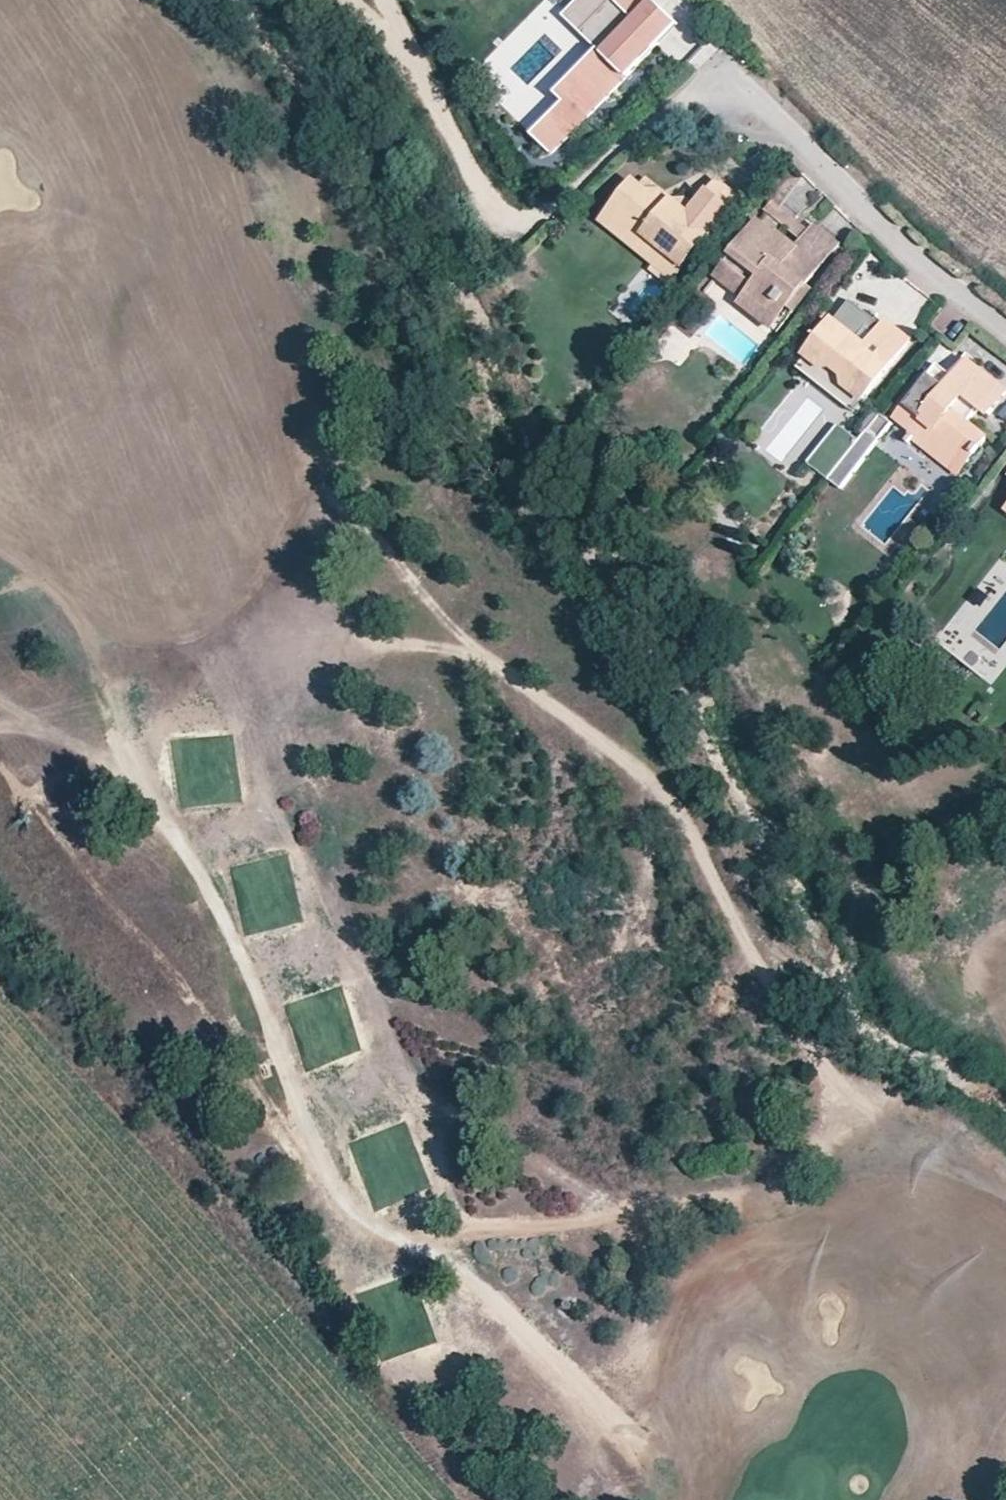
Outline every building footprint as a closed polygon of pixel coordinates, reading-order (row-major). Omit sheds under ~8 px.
[(671,0),(573,0),(564,8),(606,51),(562,93),(574,106),(549,131),(562,145),(691,21),(671,0)] [(689,217),(678,209),(659,193),(654,200),(633,184),(614,207),(648,233),(645,237),(658,247),(651,257),(669,270),(674,264),(682,270),(730,209),(708,193),(695,210),(689,217)] [(684,201),(678,209),(689,217),(695,210),(684,201)] [(674,280),(682,270),(674,264),(669,270),(651,257),(658,247),(645,237),(648,233),(614,207),(601,222),(674,280)] [(772,220),(798,239),(806,228),(779,210),(772,220)] [(778,300),(789,308),(795,313),(812,291),(806,286),(821,268),(797,248),(791,255),(773,242),(764,254),(745,239),(715,277),(743,300),(745,301),(746,298),(767,314),(778,300)] [(771,330),(789,308),(778,300),(767,314),(746,298),(745,301),(743,300),(739,306),(771,330)] [(852,409),(899,349),(876,332),(872,336),(865,345),(856,337),(863,328),(838,309),(795,364),(812,377),(813,390),(823,397),(836,396),(852,409)] [(865,345),(872,336),(863,328),(856,337),(865,345)] [(983,411),(1001,387),(967,360),(948,383),(933,372),(895,417),(914,433),(924,421),(935,429),(930,436),(965,464),(986,437),(969,423),(963,418),(973,403),(980,409),(983,411)] [(852,409),(836,396),(823,397),(813,390),(812,377),(795,364),(786,376),(842,421),(852,409)] [(1001,387),(983,411),(988,415),(1005,391),(1005,390),(1001,387)] [(969,423),(980,409),(973,403),(963,418),(969,423)] [(891,422),(879,413),(867,428),(879,438),(891,422)] [(922,446),(930,436),(935,429),(924,421),(914,433),(911,437),(922,446)] [(841,460),(857,440),(836,423),(805,463),(813,469),(822,459),(826,462),(833,454),(841,460)] [(841,460),(826,479),(838,488),(877,440),(865,430),(857,440),(841,460)] [(930,436),(922,446),(958,474),(965,464),(930,436)] [(822,459),(813,469),(826,479),(841,460),(833,454),(826,462),(822,459)]
